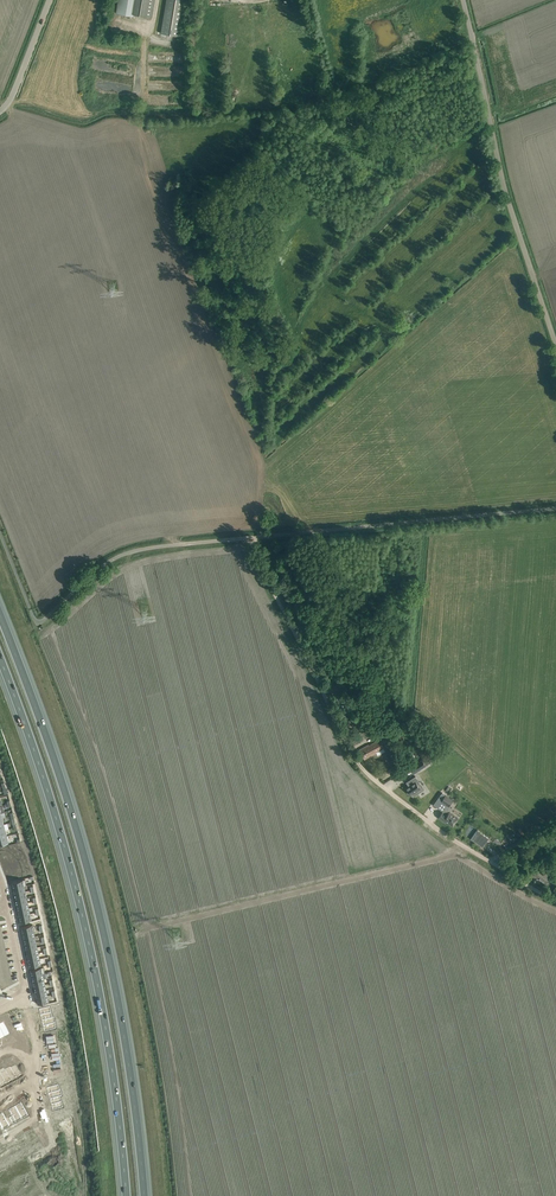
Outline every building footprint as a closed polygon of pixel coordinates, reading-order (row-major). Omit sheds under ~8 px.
[(117,13),(133,16),(134,14),(152,17),(155,0),(119,0),(117,13)] [(161,33),(179,36),(185,0),(166,0),(161,33)] [(362,722),(359,716),(351,719),(354,725),(362,722)] [(354,727),(357,734),(373,727),(370,720),(354,727)] [(359,750),(364,759),(376,753),(376,752),(384,747),(380,739),(369,745),(369,744),(359,750)] [(393,758),(397,764),(405,759),(401,753),(393,758)] [(422,760),(409,768),(413,774),(424,767),(426,766),(422,760)] [(409,786),(406,788),(410,795),(411,794),(413,797),(424,789),(415,776),(408,781),(411,785),(409,786)] [(434,782),(431,777),(425,781),(428,786),(434,782)] [(431,789),(436,794),(440,790),(435,785),(431,789)] [(453,800),(445,795),(442,792),(438,798),(441,801),(447,805),(438,817),(445,822),(446,821),(453,825),(458,818),(449,811),(451,809),(449,807),(453,800)] [(469,837),(474,828),(469,825),(464,834),(469,837)] [(477,830),(471,839),(482,847),(489,838),(477,830)] [(0,837),(0,844),(9,842),(7,836),(0,837)] [(538,868),(537,870),(533,875),(545,884),(550,877),(538,868)] [(25,879),(12,882),(13,888),(24,885),(26,885),(25,879)] [(28,902),(17,904),(18,910),(29,908),(28,902)] [(30,913),(19,915),(21,922),(32,919),(30,913)] [(33,924),(22,926),(23,932),(34,930),(33,924)] [(40,958),(29,960),(30,967),(41,964),(40,958)] [(44,966),(31,969),(32,975),(45,973),(44,966)] [(45,973),(32,975),(33,981),(44,979),(48,978),(47,972),(45,973)] [(48,995),(37,998),(38,1004),(49,1001),(48,995)] [(16,1065),(11,1068),(16,1077),(21,1074),(16,1065)] [(11,1068),(6,1071),(11,1080),(16,1077),(11,1068)] [(6,1071),(1,1073),(6,1083),(11,1080),(6,1071)] [(57,1085),(48,1087),(49,1093),(59,1090),(57,1085)] [(59,1090),(49,1093),(51,1098),(60,1096),(59,1090)] [(60,1096),(51,1098),(52,1104),(62,1101),(60,1096)] [(62,1101),(52,1104),(54,1109),(63,1107),(62,1101)] [(20,1102),(14,1106),(20,1115),(26,1112),(20,1102)] [(14,1106),(8,1109),(14,1119),(20,1115),(14,1106)] [(16,1142),(11,1145),(16,1154),(21,1152),(16,1142)] [(11,1145),(6,1148),(12,1157),(16,1154),(11,1145)] [(6,1148),(2,1150),(7,1160),(12,1157),(6,1148)] [(33,1172),(28,1175),(33,1184),(38,1182),(33,1172)] [(28,1175),(23,1178),(29,1187),(33,1184),(28,1175)] [(23,1178),(19,1180),(24,1189),(29,1187),(23,1178)] [(19,1180),(14,1183),(19,1192),(24,1189),(19,1180)] [(14,1183),(9,1185),(15,1195),(19,1192),(14,1183)] [(1,1190),(4,1195),(10,1195),(5,1188),(1,1190)]
